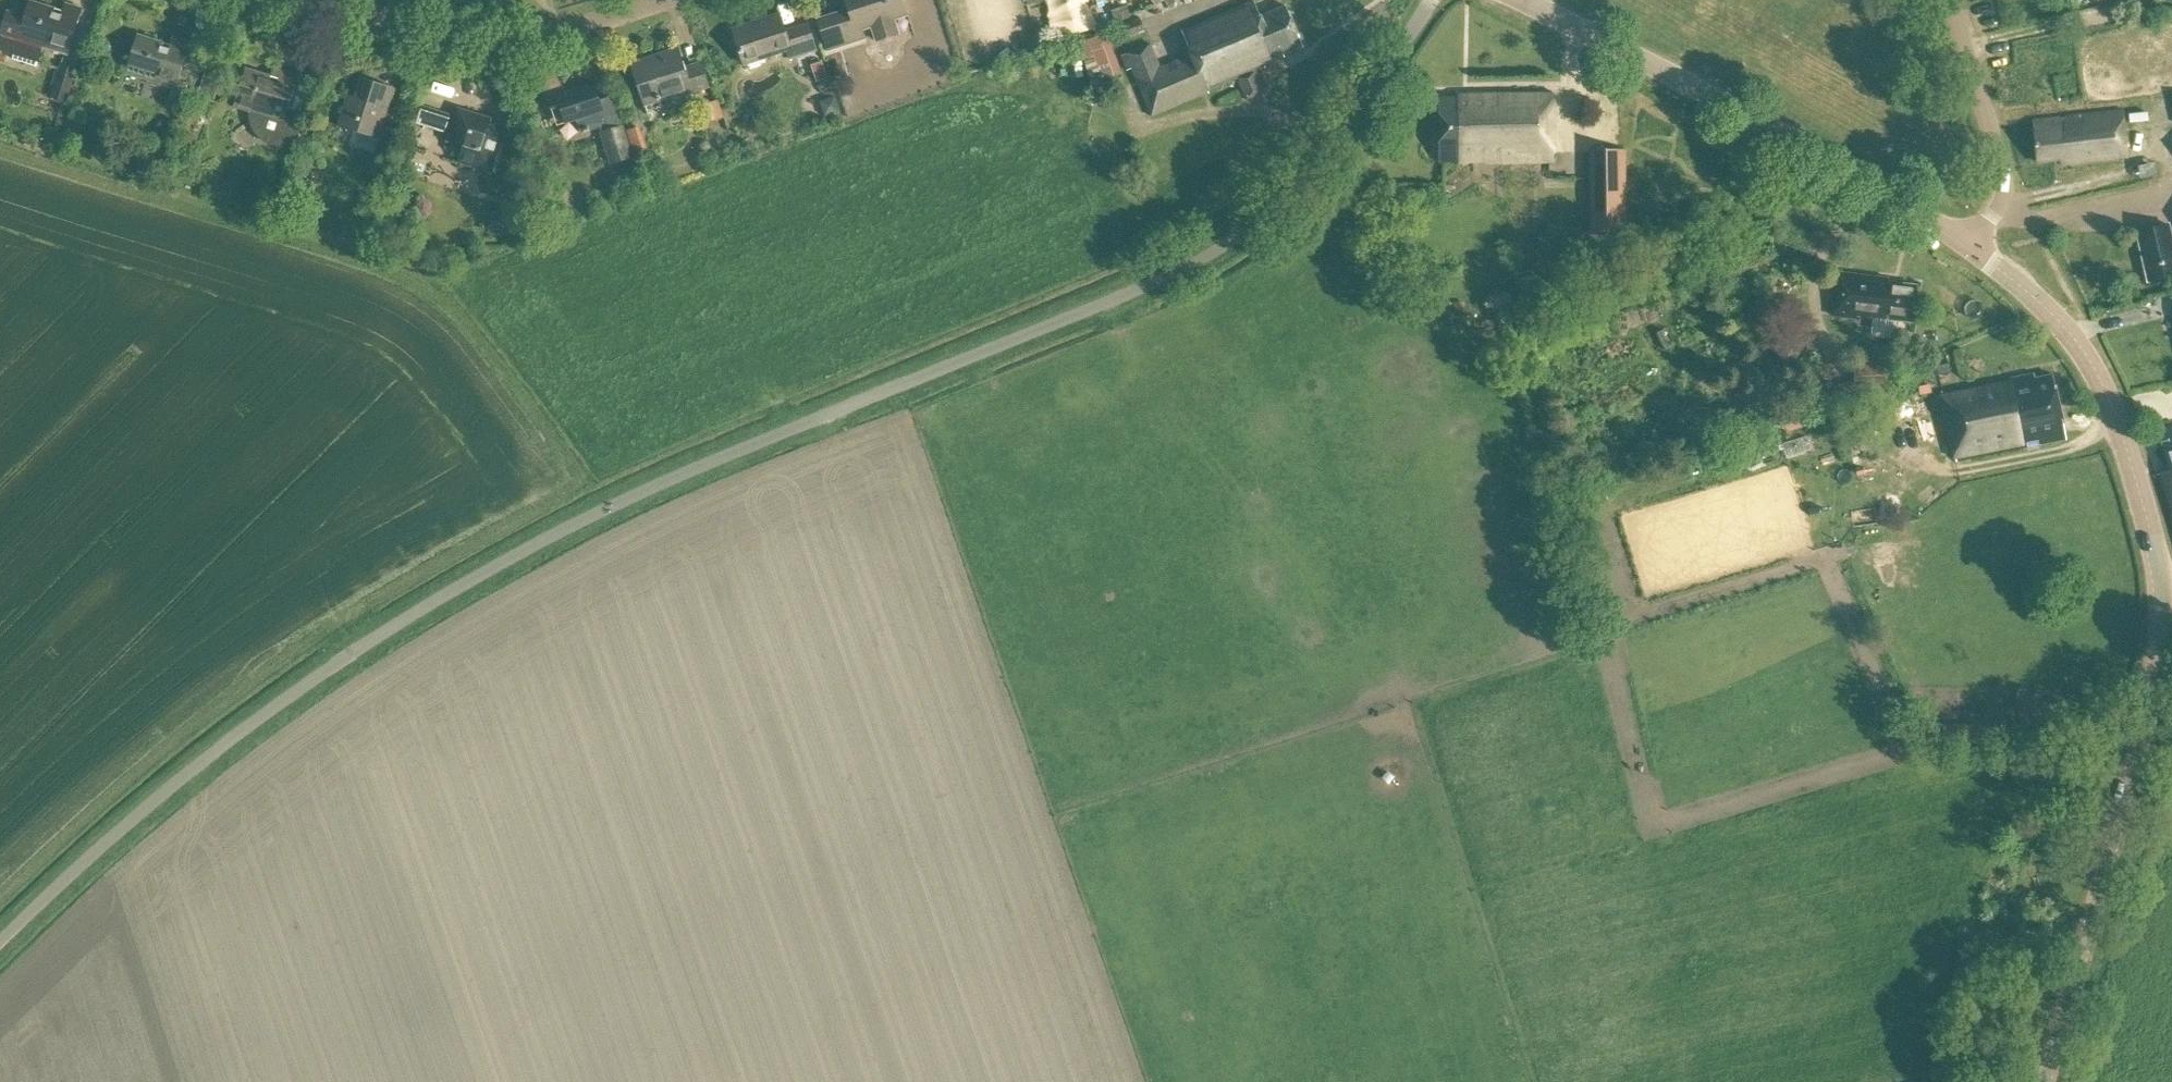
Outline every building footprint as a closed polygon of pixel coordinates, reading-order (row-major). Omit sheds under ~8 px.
[(44,45),(69,53),(83,8),(67,3),(65,9),(35,0),(30,0),(25,15),(7,9),(0,32),(0,49),(14,53),(12,58),(37,65),(38,61),(39,61),(44,45)] [(818,18),(828,50),(864,39),(862,32),(872,29),(876,42),(899,35),(895,20),(907,17),(901,0),(847,0),(849,8),(818,18)] [(1286,54),(1303,46),(1286,6),(1260,17),(1253,0),(1180,31),(1190,54),(1159,68),(1148,43),(1120,55),(1126,70),(1131,69),(1151,117),(1209,92),(1208,91),(1237,78),(1246,100),(1266,91),(1258,71),(1266,67),(1265,65),(1286,56),(1286,54)] [(789,57),(817,48),(808,22),(785,30),(780,13),(734,29),(745,62),(786,48),(789,57)] [(1139,18),(1115,27),(1120,41),(1144,32),(1139,18)] [(204,55),(187,50),(190,41),(174,36),(172,43),(139,33),(127,71),(174,86),(168,102),(187,108),(204,55)] [(1079,43),(1096,96),(1118,89),(1114,76),(1122,74),(1109,33),(1079,43)] [(674,99),(709,87),(700,62),(685,67),(677,46),(659,53),(661,59),(631,69),(642,100),(671,90),(674,99)] [(822,62),(811,65),(816,82),(827,78),(822,62)] [(834,66),(838,81),(846,78),(842,64),(834,66)] [(77,70),(60,66),(51,97),(69,102),(77,70)] [(224,72),(207,67),(198,96),(215,101),(224,72)] [(304,114),(289,109),(299,76),(281,70),(279,77),(246,67),(234,106),(250,111),(250,113),(250,120),(253,132),(258,139),(264,143),(271,146),(294,152),(304,114)] [(348,96),(338,126),(354,131),(367,135),(379,139),(376,147),(389,150),(396,130),(383,126),(395,88),(362,78),(355,98),(348,96)] [(582,130),(600,125),(603,132),(600,133),(610,165),(633,157),(623,125),(621,126),(612,97),(600,101),(594,83),(567,91),(566,87),(547,93),(551,106),(552,106),(557,124),(568,121),(578,118),(582,130)] [(1439,162),(1553,161),(1552,92),(1457,92),(1457,96),(1438,96),(1439,162)] [(416,124),(447,134),(453,116),(422,106),(416,124)] [(493,174),(504,139),(493,135),(488,127),(491,119),(457,108),(447,142),(459,146),(462,152),(458,163),(493,174)] [(2058,164),(2123,159),(2119,115),(2032,123),(2035,161),(2057,159),(2058,164)] [(630,126),(631,148),(646,148),(644,125),(630,126)] [(1626,150),(1589,151),(1590,235),(1627,234),(1626,150)] [(382,175),(387,160),(376,156),(371,171),(382,175)] [(515,206),(491,206),(491,230),(515,230),(515,206)] [(2169,226),(2138,233),(2149,281),(2171,276),(2171,239),(2169,226)] [(1910,323),(1915,286),(1886,282),(1887,280),(1838,274),(1832,318),(1856,321),(1857,316),(1910,323)] [(1886,361),(1854,362),(1854,383),(1815,393),(1819,409),(1784,418),(1758,423),(1761,438),(1786,433),(1834,421),(1831,411),(1858,404),(1856,393),(1887,392),(1886,361)] [(1938,377),(1950,374),(1948,362),(1935,365),(1938,377)] [(1955,461),(2064,440),(2052,380),(2034,384),(2033,376),(1942,394),(1955,461)] [(2160,444),(2168,470),(2157,474),(2171,525),(2171,440),(2160,444)]
